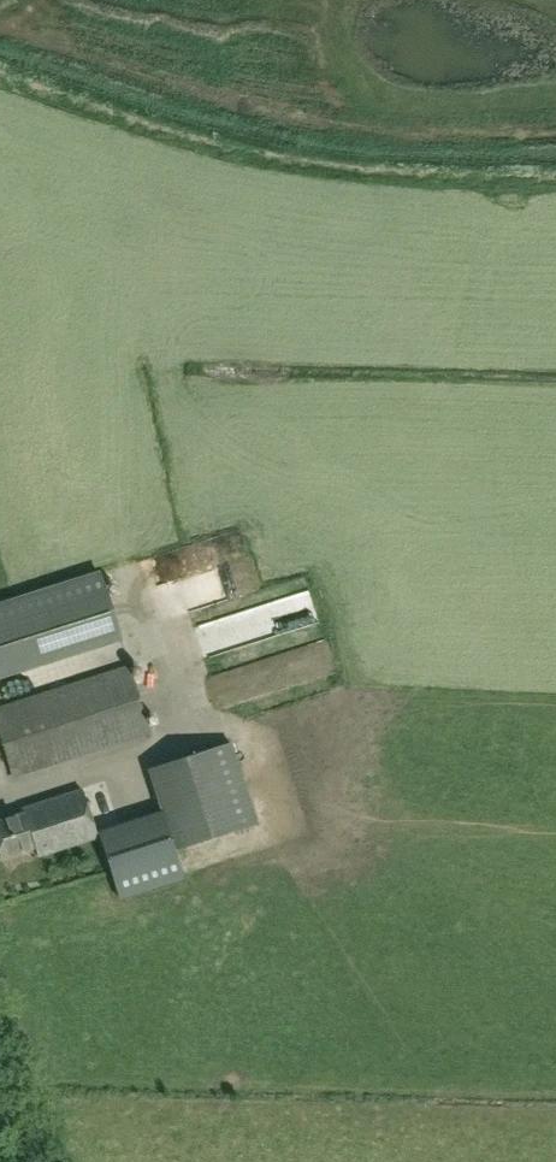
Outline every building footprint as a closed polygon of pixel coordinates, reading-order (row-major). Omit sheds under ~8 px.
[(198,608),(264,584),(253,555),(187,580),(198,608)] [(53,588),(0,605),(0,679),(122,639),(100,572),(53,588)] [(201,627),(210,652),(245,640),(236,615),(201,627)] [(0,708),(0,735),(13,776),(150,732),(129,667),(0,708)] [(214,674),(225,701),(239,696),(228,669),(214,674)] [(175,852),(256,826),(230,745),(149,771),(175,852)] [(38,855),(97,836),(82,791),(23,810),(24,815),(0,822),(0,857),(0,858),(35,847),(38,855)] [(158,813),(112,827),(120,853),(166,839),(158,813)]
